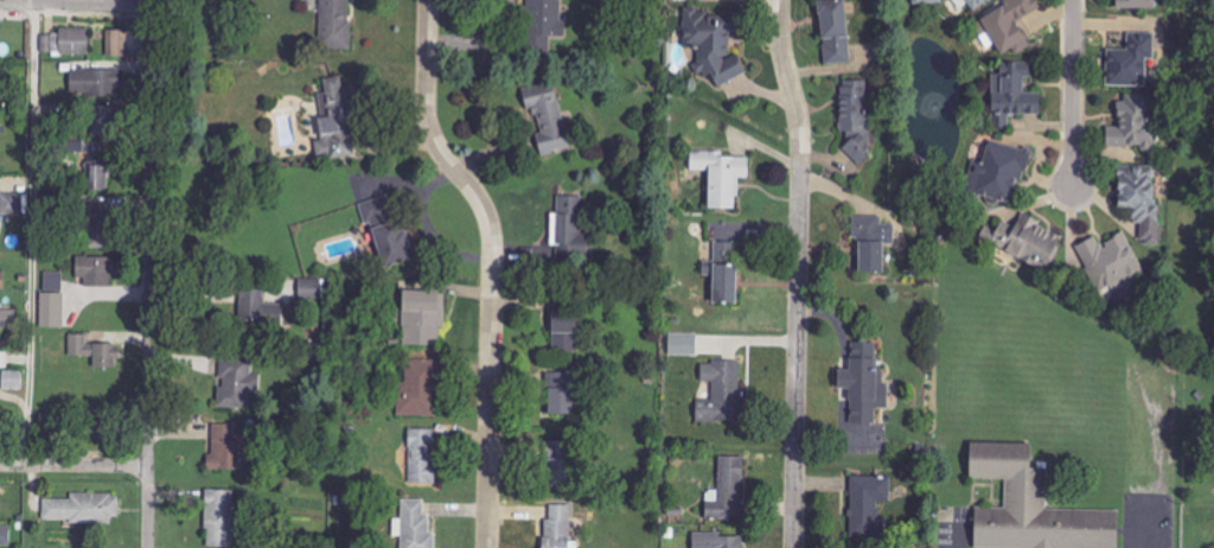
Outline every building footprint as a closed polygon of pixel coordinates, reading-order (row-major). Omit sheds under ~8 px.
[(319,49),(350,50),(351,0),(320,0),(319,49)] [(525,57),(551,58),(552,39),(566,39),(567,21),(561,21),(561,0),(526,0),(525,57)] [(822,65),(849,64),(847,0),(820,1),(822,65)] [(960,9),(968,4),(975,13),(992,0),(953,0),(960,9)] [(986,49),(995,45),(1001,56),(1013,50),(1016,55),(1031,48),(1017,21),(1041,9),(1036,0),(1012,0),(971,21),(986,49)] [(1154,0),(1118,0),(1118,11),(1154,10),(1154,0)] [(747,73),(739,57),(731,57),(733,14),(685,11),(683,48),(695,48),(693,75),(711,75),(717,88),(747,73)] [(89,55),(89,29),(58,29),(58,35),(42,36),(42,56),(89,55)] [(127,31),(107,31),(108,58),(128,58),(127,31)] [(1107,86),(1146,87),(1146,59),(1155,59),(1156,35),(1128,35),(1127,50),(1107,50),(1107,86)] [(1040,115),(1040,93),(1025,93),(1025,78),(1031,78),(1031,63),(1001,63),(1001,74),(992,74),(992,130),(1014,130),(1014,115),(1040,115)] [(118,97),(119,71),(75,70),(75,96),(118,97)] [(317,160),(354,158),(350,87),(342,88),(342,78),(324,79),(325,95),(320,95),(320,103),(327,103),(328,121),(320,122),(322,144),(316,144),(317,160)] [(841,133),(848,133),(848,161),(868,161),(867,81),(840,81),(841,133)] [(550,94),(549,84),(521,89),(523,99),(550,94)] [(570,149),(558,93),(529,99),(542,155),(570,149)] [(1107,148),(1156,148),(1156,124),(1151,124),(1151,97),(1118,97),(1118,128),(1106,128),(1107,148)] [(115,137),(116,108),(94,107),(93,136),(115,137)] [(967,194),(993,201),(1010,205),(1016,180),(1025,182),(1033,151),(989,140),(983,166),(975,164),(967,194)] [(749,158),(723,158),(724,152),(691,152),(690,171),(709,172),(708,209),(738,210),(738,178),(748,178),(749,158)] [(108,162),(87,161),(87,190),(107,191),(108,162)] [(1118,209),(1129,209),(1129,223),(1142,223),(1142,246),(1160,246),(1159,206),(1155,206),(1154,166),(1118,166),(1118,209)] [(1,215),(23,215),(24,195),(2,194),(1,215)] [(362,203),(380,269),(409,262),(392,195),(362,203)] [(585,197),(558,197),(559,268),(587,267),(585,197)] [(88,203),(88,248),(110,248),(111,203),(88,203)] [(979,238),(1045,274),(1065,238),(1022,214),(1015,227),(1003,220),(996,232),(985,226),(979,238)] [(895,225),(882,225),(882,216),(852,216),(852,239),(858,239),(858,275),(883,275),(883,244),(894,244),(895,225)] [(737,305),(736,243),(713,243),(714,306),(737,305)] [(76,279),(85,279),(85,287),(113,288),(114,258),(76,257),(76,279)] [(41,328),(63,328),(64,273),(42,273),(41,328)] [(323,299),(322,278),(294,279),(295,300),(323,299)] [(240,290),(238,321),(253,321),(253,327),(281,328),(282,304),(265,304),(265,291),(240,290)] [(446,293),(404,292),(403,346),(439,347),(439,330),(445,330),(446,293)] [(0,310),(0,330),(16,331),(17,311),(0,310)] [(550,311),(550,334),(577,334),(577,311),(550,311)] [(696,357),(696,334),(669,333),(669,356),(696,357)] [(70,357),(94,357),(94,375),(118,374),(118,345),(87,345),(87,335),(70,335),(70,357)] [(577,336),(553,335),(553,350),(577,351),(577,336)] [(851,425),(876,425),(876,409),(886,409),(886,370),(876,370),(876,343),(852,343),(852,358),(842,358),(842,371),(837,371),(837,390),(850,390),(851,425)] [(250,393),(259,393),(260,373),(250,372),(251,361),(221,360),(220,386),(218,386),(217,406),(250,408),(250,393)] [(712,383),(713,402),(696,402),(696,423),(741,423),(741,400),(748,400),(747,362),(701,363),(701,383),(712,383)] [(398,416),(436,417),(438,365),(406,363),(405,384),(399,384),(398,416)] [(0,371),(0,392),(22,392),(23,371),(0,371)] [(547,415),(574,415),(574,373),(547,373),(547,415)] [(83,434),(102,433),(101,409),(82,410),(83,434)] [(240,469),(240,439),(235,439),(236,424),(211,423),(210,469),(240,469)] [(410,483),(435,483),(434,428),(409,429),(410,483)] [(568,484),(566,439),(543,440),(545,485),(568,484)] [(1046,508),(1048,467),(1031,467),(1032,443),(970,442),(970,478),(1006,479),(1006,507),(975,506),(974,547),(1118,547),(1119,510),(1046,508)] [(706,517),(743,518),(743,456),(719,456),(719,490),(706,490),(706,517)] [(891,476),(851,475),(850,535),(880,535),(880,501),(891,501),(891,476)] [(207,547),(234,546),(232,489),(205,489),(207,547)] [(71,499),(43,498),(43,520),(120,522),(120,494),(71,493),(71,499)] [(401,547),(435,547),(435,532),(430,532),(430,514),(425,514),(425,499),(402,499),(402,518),(394,518),(393,535),(402,535),(401,547)] [(550,504),(550,519),(543,519),(543,547),(570,547),(571,547),(571,504),(550,504)] [(0,525),(0,528),(0,545),(11,545),(11,525),(0,525)] [(742,536),(722,536),(721,531),(695,532),(695,547),(742,547),(742,536)]
